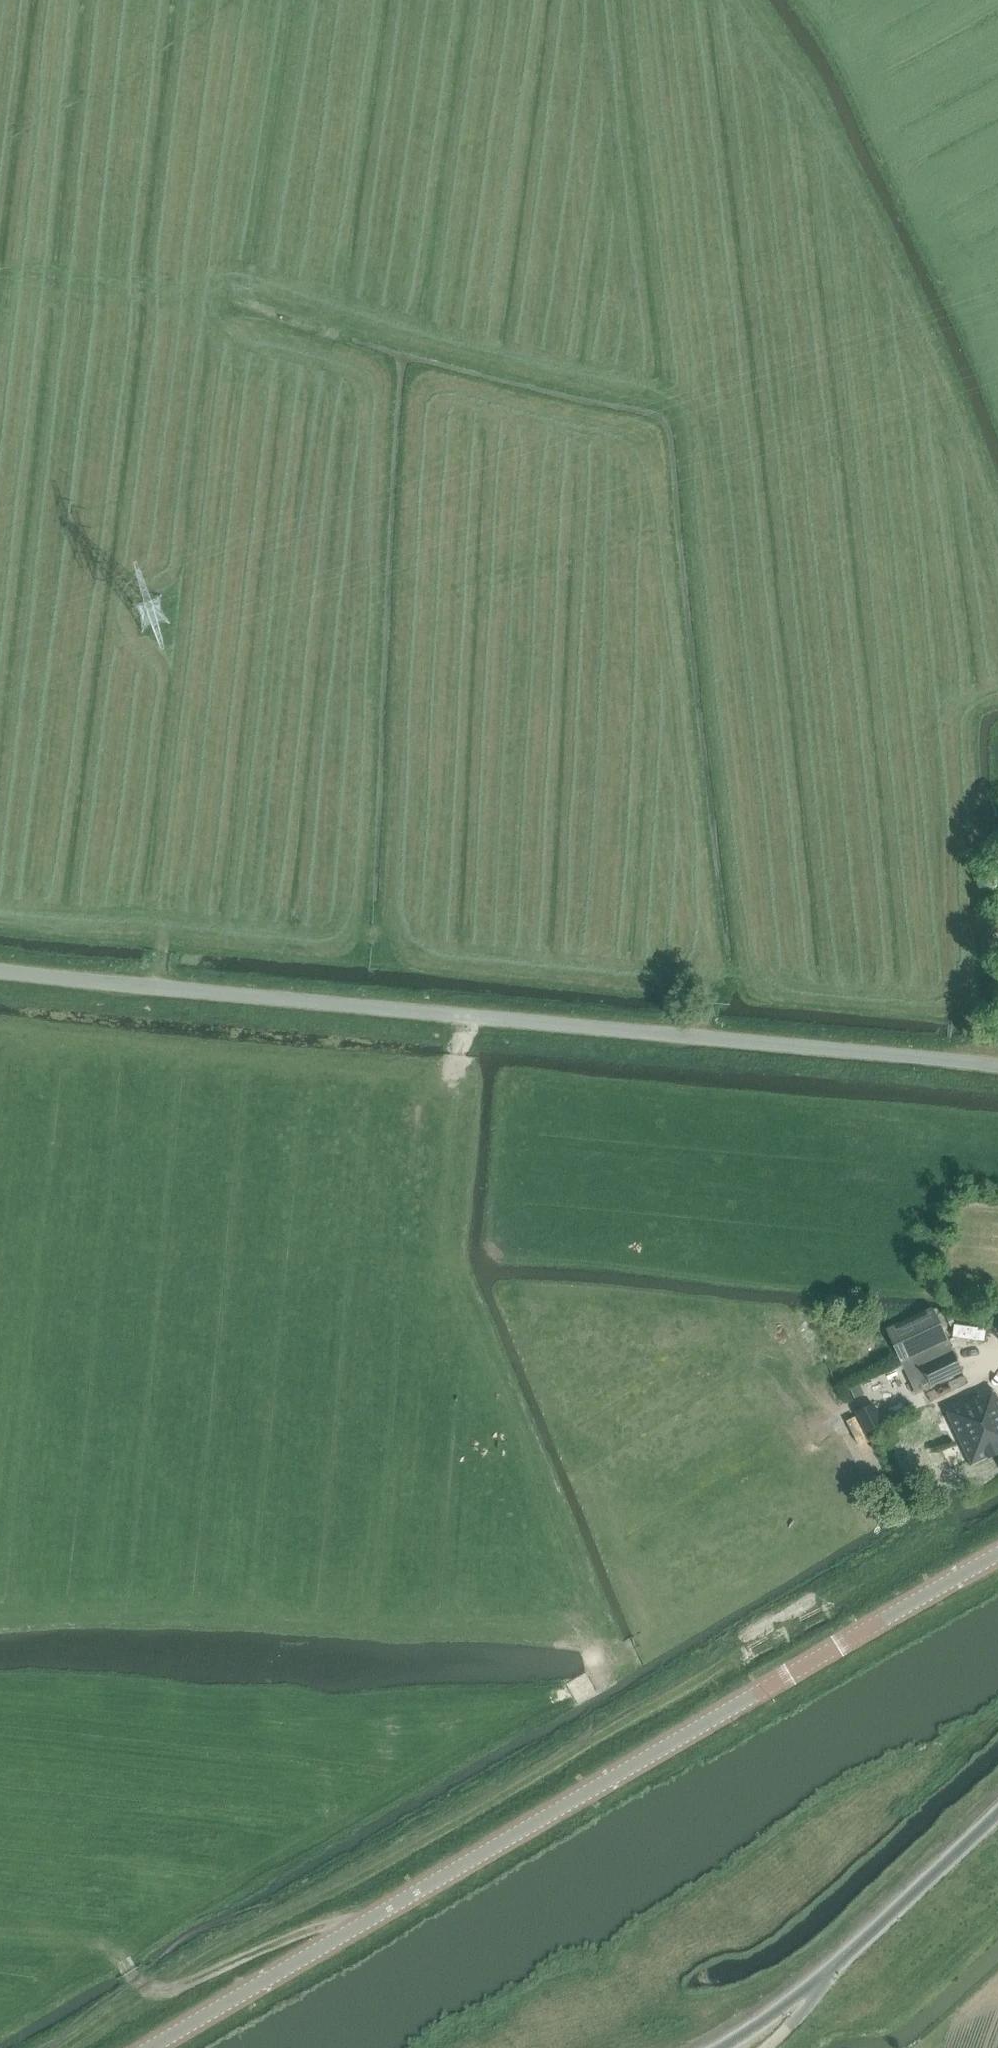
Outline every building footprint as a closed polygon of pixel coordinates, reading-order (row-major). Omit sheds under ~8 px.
[(876,1390),(909,1375),(917,1393),(962,1372),(953,1354),(933,1310),(889,1331),(902,1360),(870,1375),(876,1390)] [(995,1391),(979,1398),(978,1396),(946,1412),(971,1465),(970,1465),(971,1467),(973,1466),(972,1465),(988,1458),(989,1459),(990,1459),(990,1458),(997,1455),(997,1397),(995,1391)]
